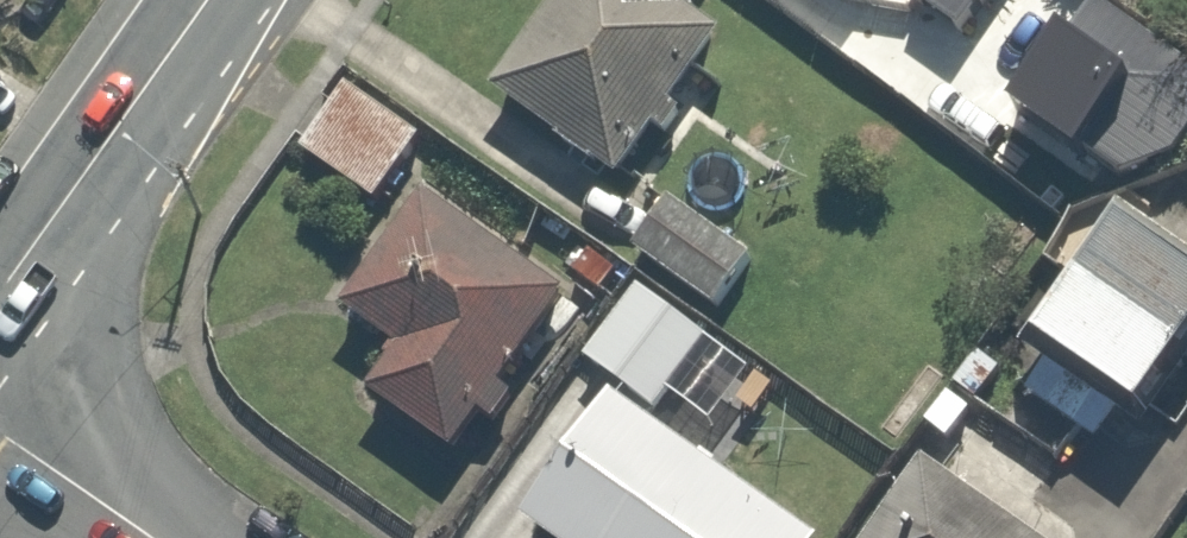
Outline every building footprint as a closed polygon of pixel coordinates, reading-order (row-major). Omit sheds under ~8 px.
[(713,30),(678,3),(680,0),(557,0),(494,82),(608,168),(713,30)] [(1126,7),(1112,24),(1186,84),(1186,0),(1117,0),(1126,7)] [(424,116),(352,74),(303,157),(374,200),(424,116)] [(459,449),(563,284),(417,192),(344,307),(391,336),(359,386),(459,449)] [(669,202),(634,250),(718,310),(752,262),(669,202)] [(1126,214),(1041,325),(1150,408),(1186,360),(1186,260),(1126,214)] [(660,413),(718,331),(640,276),(582,357),(615,381),(521,513),(556,537),(820,537),(825,531),(660,413)] [(936,446),(868,537),(1061,537),(936,446)]
